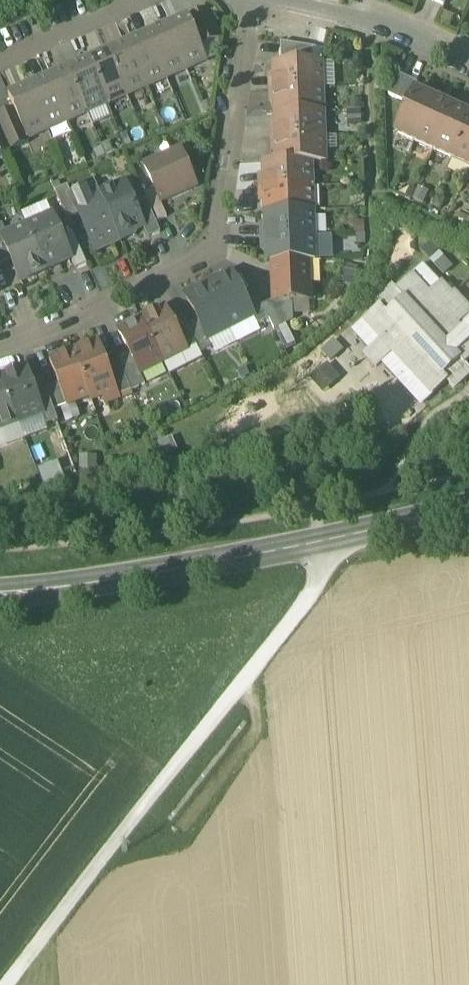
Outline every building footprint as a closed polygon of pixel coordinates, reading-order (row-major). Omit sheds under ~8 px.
[(188,18),(201,47),(219,39),(207,9),(188,18)] [(188,18),(168,27),(187,70),(207,61),(201,47),(188,18)] [(168,27),(148,35),(167,79),(187,70),(168,27)] [(148,35),(128,44),(147,87),(167,79),(148,35)] [(128,44),(108,52),(127,96),(147,87),(128,44)] [(270,76),(270,90),(323,88),(322,63),(313,63),(312,49),(281,44),(281,64),(273,64),(274,76),(270,76)] [(108,52),(88,61),(107,104),(127,96),(108,52)] [(88,61),(69,70),(88,113),(107,104),(88,61)] [(335,62),(322,63),(323,88),(336,88),(335,62)] [(69,70),(49,78),(68,122),(88,113),(69,70)] [(389,96),(398,100),(408,79),(398,75),(389,96)] [(49,78),(29,87),(48,130),(68,122),(49,78)] [(418,84),(408,79),(398,100),(408,105),(415,91),(418,84)] [(27,139),(48,130),(29,87),(8,96),(15,110),(27,139)] [(275,104),(275,115),(324,113),(323,88),(270,90),(271,104),(275,104)] [(395,135),(414,144),(434,100),(415,91),(408,105),(395,135)] [(453,109),(434,100),(414,144),(433,152),(453,109)] [(453,109),(433,152),(452,161),(468,124),(468,116),(453,109)] [(20,147),(29,143),(27,139),(15,110),(6,113),(20,147)] [(362,112),(347,112),(348,127),(362,126),(362,112)] [(20,147),(6,113),(0,116),(0,126),(11,150),(20,147)] [(272,126),(272,140),(325,138),(324,113),(275,115),(276,126),(272,126)] [(452,161),(468,168),(468,124),(452,161)] [(11,150),(0,126),(0,151),(2,154),(11,150)] [(277,153),(277,164),(312,163),(326,163),(325,138),(272,140),(273,153),(277,153)] [(155,191),(160,203),(196,188),(182,154),(160,163),(159,161),(145,167),(155,191)] [(260,176),(260,190),(313,188),(312,163),(277,164),(263,165),(264,176),(260,176)] [(100,195),(119,239),(143,229),(145,228),(135,206),(126,184),(100,195)] [(119,239),(100,195),(96,187),(72,197),(70,198),(78,216),(94,252),(120,241),(119,239)] [(70,198),(72,197),(68,188),(55,193),(67,221),(78,216),(70,198)] [(265,203),(265,214),(314,213),(313,188),(260,190),(261,204),(265,203)] [(146,201),(156,224),(167,219),(160,203),(155,191),(144,196),(146,201)] [(143,229),(148,240),(161,234),(156,224),(146,201),(135,206),(145,228),(143,229)] [(262,226),(262,239),(315,237),(314,236),(314,218),(314,213),(265,214),(266,226),(262,226)] [(27,227),(46,271),(72,260),(62,238),(52,216),(27,227)] [(326,218),(314,218),(314,236),(327,235),(326,218)] [(1,267),(11,262),(1,238),(6,236),(2,227),(0,228),(0,265),(1,267)] [(20,282),(46,271),(27,227),(6,236),(1,238),(11,262),(20,282)] [(72,260),(76,270),(87,266),(73,233),(62,238),(72,260)] [(267,264),(273,264),(308,263),(315,262),(315,237),(262,239),(263,253),(267,253),(267,264)] [(437,251),(428,260),(442,274),(451,266),(437,251)] [(308,263),(273,264),(275,302),(275,303),(292,302),(309,301),(308,263)] [(465,330),(462,333),(457,327),(468,316),(468,311),(454,294),(452,296),(441,284),(437,287),(421,270),(397,292),(393,288),(375,304),(379,309),(355,331),(372,349),(364,356),(376,369),(384,362),(400,380),(410,371),(414,377),(405,385),(423,404),(447,382),(454,390),(468,376),(468,370),(465,366),(468,362),(468,334),(465,330)] [(214,280),(208,283),(231,330),(253,318),(254,318),(245,299),(233,275),(216,284),(214,280)] [(231,330),(208,283),(201,286),(203,290),(186,299),(198,322),(208,341),(209,341),(231,330)] [(258,327),(269,321),(263,308),(255,293),(245,299),(254,318),(253,318),(258,327)] [(292,302),(293,316),(309,316),(309,301),(292,302)] [(275,302),(263,308),(269,321),(274,331),(286,325),(291,323),(290,316),(293,316),(292,302),(275,303),(275,302)] [(142,321),(163,364),(186,352),(184,347),(168,315),(165,309),(142,321)] [(195,341),(188,327),(178,309),(168,315),(184,347),(195,341)] [(457,327),(462,333),(465,330),(468,334),(468,316),(457,327)] [(261,332),(258,327),(253,318),(231,330),(238,344),(261,332)] [(140,376),(163,364),(142,321),(118,333),(129,353),(140,376)] [(198,322),(188,327),(195,341),(202,355),(213,349),(209,341),(208,341),(198,322)] [(297,346),(286,325),(274,331),(285,352),(297,346)] [(238,344),(231,330),(209,341),(213,349),(216,355),(238,344)] [(204,359),(202,355),(195,341),(184,347),(186,352),(163,364),(170,377),(204,359)] [(343,352),(334,341),(321,352),(331,363),(343,352)] [(97,344),(73,353),(90,398),(91,402),(101,398),(105,400),(106,405),(118,400),(117,397),(106,366),(97,344)] [(90,398),(73,353),(50,361),(58,384),(66,406),(90,398)] [(140,376),(129,353),(117,359),(118,361),(132,392),(145,385),(140,376)] [(106,366),(117,397),(132,392),(118,361),(106,366)] [(340,379),(328,365),(311,380),(323,394),(340,379)] [(26,370),(2,379),(18,424),(42,415),(43,415),(34,392),(26,370)] [(400,380),(405,385),(414,377),(410,371),(400,380)] [(18,424),(2,379),(0,380),(0,431),(18,424)] [(58,384),(46,388),(54,411),(66,406),(58,384)] [(54,411),(46,388),(34,392),(43,415),(42,415),(46,426),(58,422),(54,411)] [(18,424),(24,440),(48,432),(46,426),(42,415),(18,424)] [(18,424),(0,431),(0,450),(24,440),(18,424)] [(177,452),(172,439),(158,445),(164,458),(177,452)]
